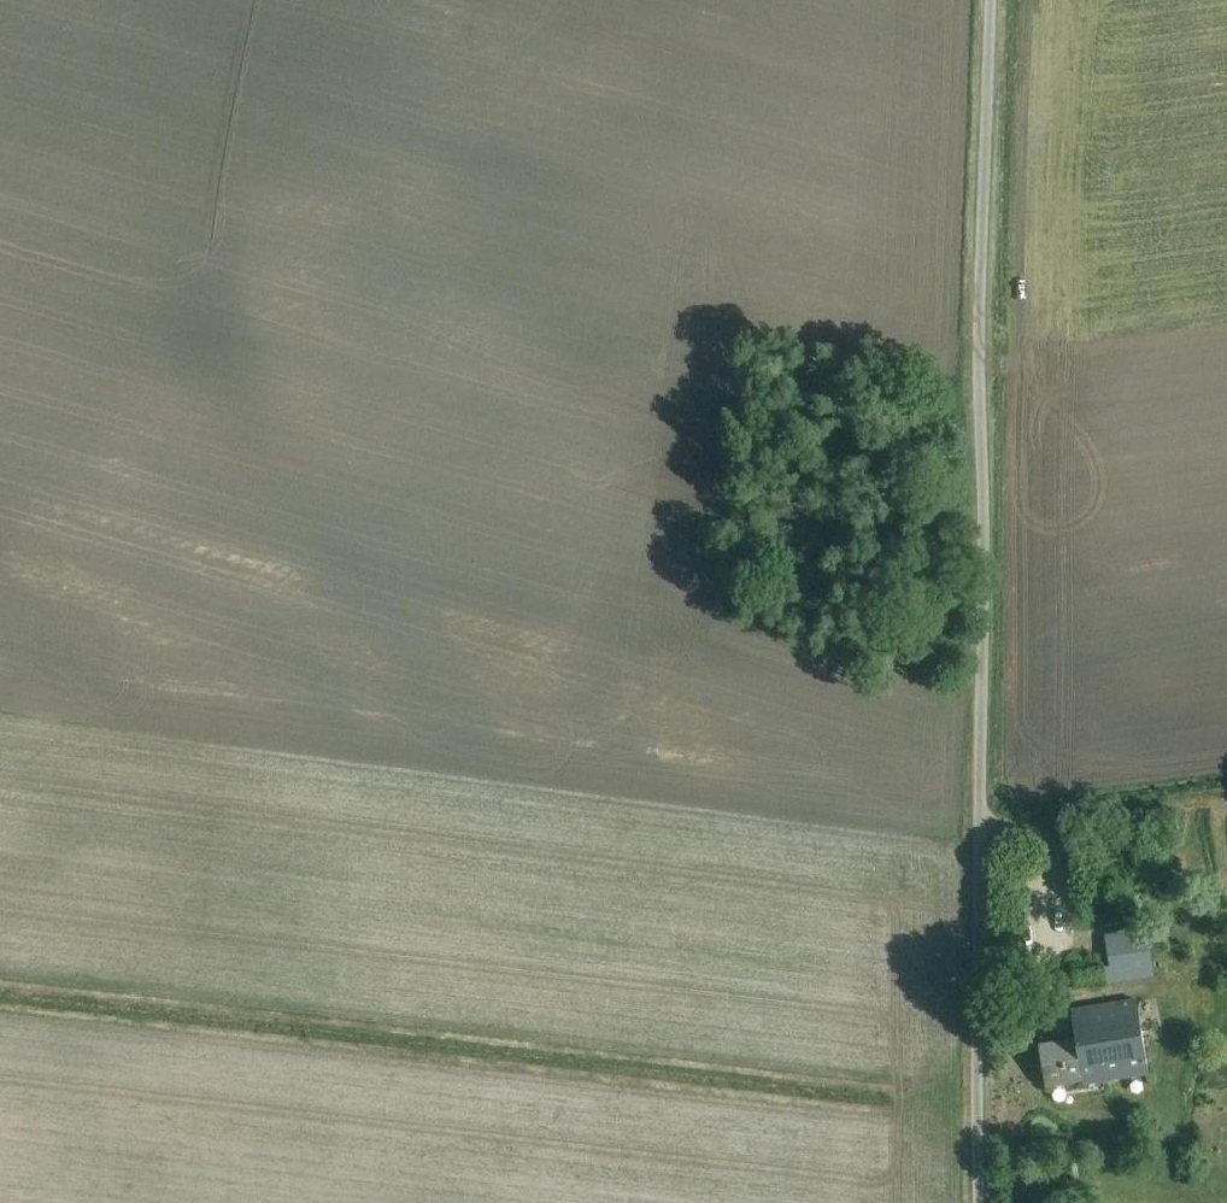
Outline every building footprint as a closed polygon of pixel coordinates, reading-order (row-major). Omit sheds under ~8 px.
[(1076,988),(1156,975),(1149,929),(1105,936),(1108,958),(1103,959),(1103,963),(1073,968),(1076,988)] [(1046,1088),(1146,1074),(1136,1004),(1073,1013),(1077,1042),(1041,1047),(1046,1088)]
